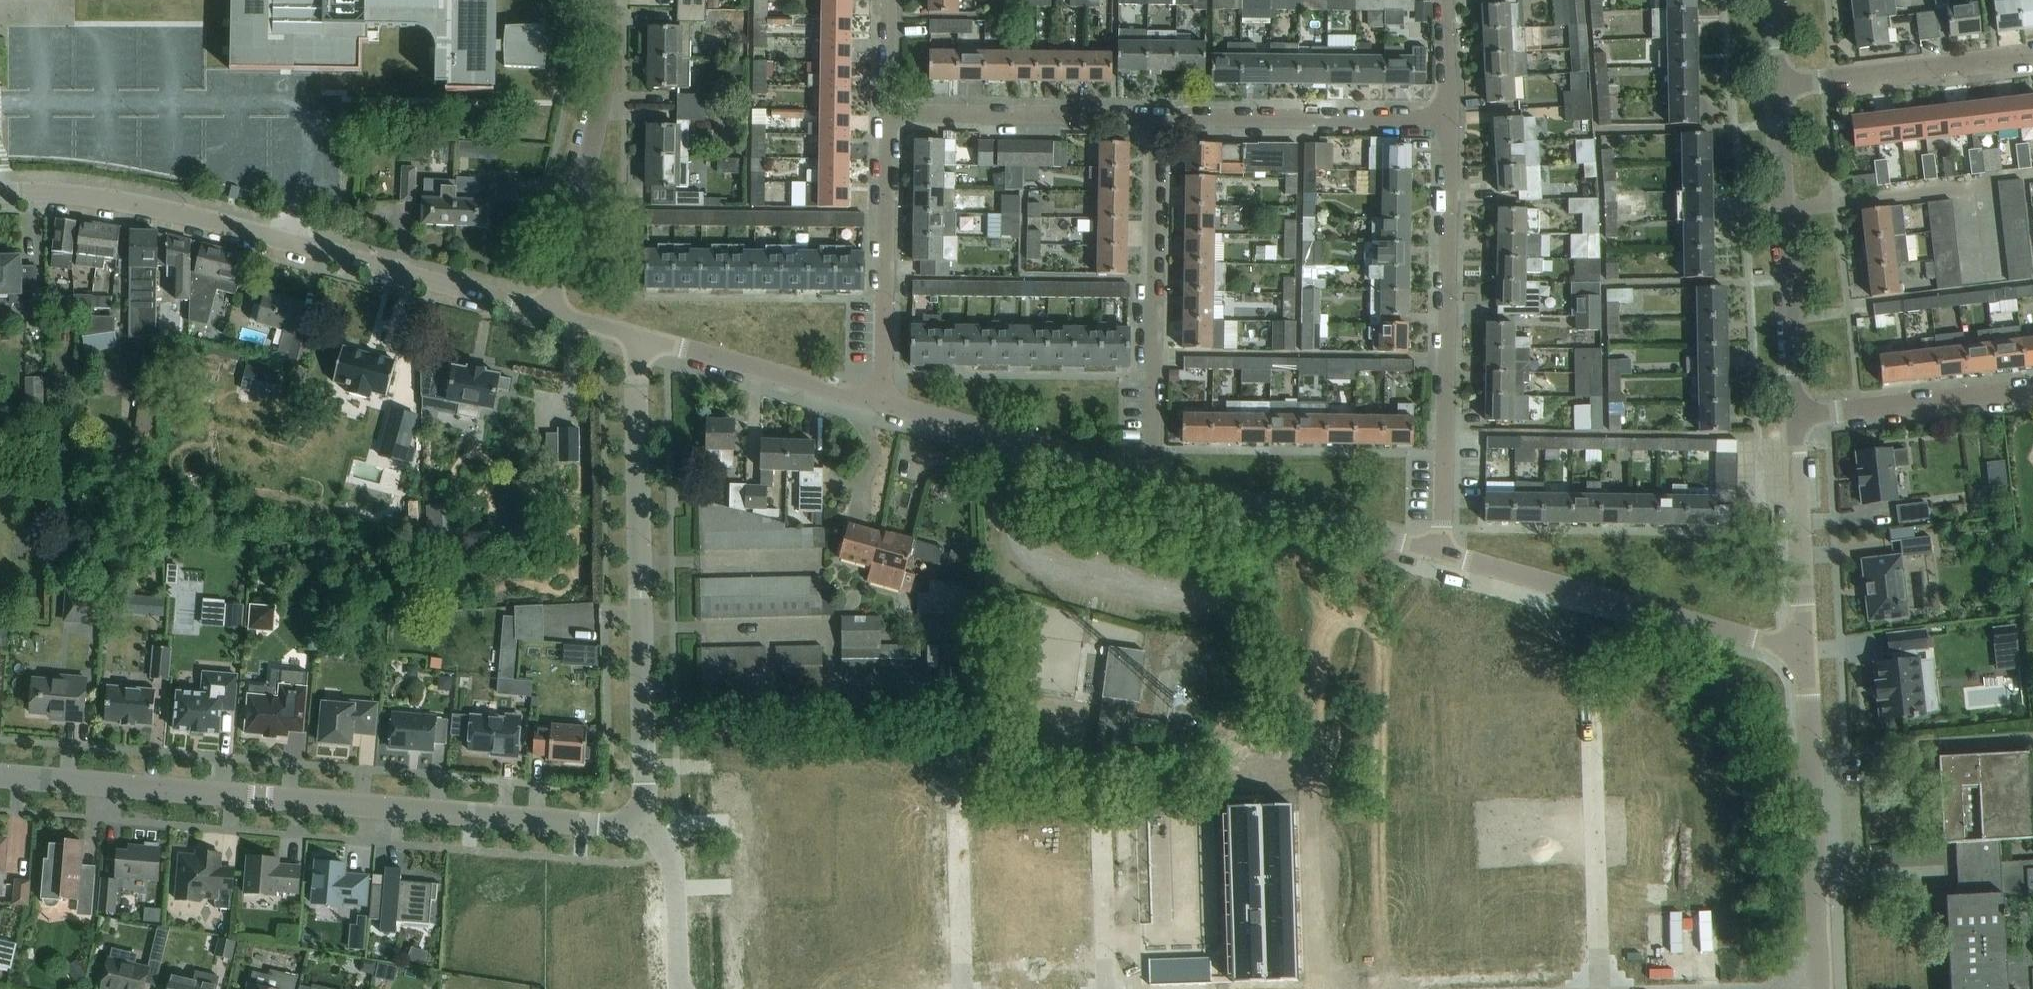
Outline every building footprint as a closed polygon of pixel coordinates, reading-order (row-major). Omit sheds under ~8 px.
[(153,9),(161,19),(171,27),(183,32),(196,34),(209,32),(221,27),(231,19),(239,9),(243,0),(149,0),(153,9)] [(324,40),(294,40),(293,70),(360,71),(360,42),(368,42),(369,0),(325,0),(324,40)] [(449,91),(493,92),(493,90),(491,90),(492,52),(503,52),(505,66),(544,68),(544,67),(546,44),(545,26),(506,27),(504,41),(492,41),(493,0),(450,0),(449,91)] [(677,9),(706,10),(706,0),(677,0),(677,9)] [(767,0),(754,0),(754,13),(767,14),(767,0)] [(851,0),(823,0),(823,15),(851,15),(851,0)] [(958,0),(929,0),(929,13),(958,13),(958,0)] [(1175,6),(1193,6),(1193,9),(1205,9),(1205,0),(1176,0),(1175,6)] [(1242,0),(1213,0),(1213,10),(1242,10),(1242,0)] [(1270,0),(1242,0),(1242,10),(1270,10),(1270,0)] [(1300,0),(1270,0),(1270,10),(1299,10),(1300,0)] [(1327,0),(1300,0),(1299,10),(1327,10),(1327,0)] [(1356,0),(1327,0),(1327,10),(1356,10),(1356,0)] [(1385,0),(1356,0),(1356,10),(1368,10),(1383,10),(1385,10),(1385,0)] [(1385,10),(1394,10),(1414,11),(1414,0),(1385,0),(1385,10)] [(1519,28),(1518,15),(1517,0),(1492,0),(1492,5),(1482,6),(1483,30),(1519,28)] [(1585,24),(1584,0),(1566,0),(1567,25),(1541,27),(1585,24)] [(1602,11),(1601,0),(1590,0),(1591,11),(1602,11)] [(1695,9),(1695,0),(1655,0),(1655,9),(1695,9)] [(1889,17),(1888,6),(1882,6),(1882,0),(1852,0),(1854,21),(1889,17)] [(1997,32),(2021,29),(2018,0),(1994,3),(1997,32)] [(2018,0),(2021,29),(2032,28),(2032,0),(2018,0)] [(1430,1),(1414,2),(1415,22),(1431,22),(1430,1)] [(1979,34),(1976,14),(1975,5),(1947,8),(1951,37),(1979,34)] [(706,10),(677,9),(677,22),(705,22),(706,10)] [(1668,39),(1695,38),(1695,9),(1655,9),(1652,10),(1652,39),(1668,39)] [(1368,10),(1368,26),(1383,26),(1383,10),(1368,10)] [(1602,11),(1591,11),(1592,29),(1604,28),(1602,11)] [(1936,11),(1916,14),(1919,41),(1939,38),(1936,11)] [(767,17),(767,14),(754,13),(753,37),(766,38),(766,25),(767,17)] [(998,13),(997,26),(1012,27),(1013,14),(998,13)] [(850,39),(851,15),(823,15),(822,39),(850,39)] [(792,26),(792,18),(767,17),(766,25),(792,26)] [(1889,17),(1854,21),(1857,48),(1887,45),(1885,29),(1890,29),(1889,17)] [(956,34),(956,20),(930,20),(930,33),(956,34)] [(956,20),(956,34),(971,34),(971,20),(956,20)] [(1569,50),(1587,49),(1585,24),(1541,27),(1541,34),(1568,32),(1569,50)] [(649,58),(689,59),(690,26),(679,26),(679,28),(650,28),(649,58)] [(1485,56),(1525,53),(1524,28),(1519,28),(1483,30),(1485,56)] [(1118,50),(1117,70),(1146,71),(1146,42),(1146,30),(1146,29),(1130,29),(1118,29),(1118,42),(1118,50)] [(1174,71),(1175,31),(1146,30),(1146,42),(1146,71),(1174,71)] [(1175,31),(1174,71),(1205,71),(1205,43),(1190,43),(1191,34),(1176,33),(1176,31),(1175,31)] [(766,46),(766,38),(753,37),(753,46),(766,46)] [(1669,67),(1696,67),(1695,38),(1668,39),(1668,51),(1658,51),(1658,67),(1669,67)] [(850,63),(850,39),(822,39),(822,62),(850,63)] [(1595,70),(1607,69),(1605,53),(1604,53),(1603,39),(1593,40),(1595,70)] [(1212,83),(1241,83),(1242,43),(1227,43),(1227,56),(1212,56),(1212,83)] [(1269,84),(1269,57),(1256,57),(1256,43),(1242,43),(1241,83),(1269,84)] [(1299,84),(1299,47),(1298,47),(1298,44),(1271,43),(1270,57),(1269,57),(1269,84),(1299,84)] [(1384,85),(1384,58),(1370,57),(1370,44),(1356,43),(1355,57),(1355,85),(1384,85)] [(1384,58),(1384,85),(1413,85),(1413,72),(1426,72),(1426,48),(1412,47),(1412,58),(1406,58),(1406,52),(1401,46),(1384,46),(1384,58)] [(1326,84),(1327,57),(1327,47),(1299,47),(1299,84),(1326,84)] [(1587,49),(1569,50),(1570,73),(1588,72),(1587,49)] [(955,80),(956,51),(929,50),(929,80),(955,80)] [(981,80),(982,51),(956,51),(955,80),(981,80)] [(1007,81),(1008,51),(982,51),(981,80),(1007,81)] [(1033,81),(1033,52),(1008,51),(1007,81),(1033,81)] [(1059,81),(1059,52),(1033,52),(1033,81),(1059,81)] [(1085,82),(1085,52),(1059,52),(1059,81),(1085,82)] [(1085,52),(1085,82),(1111,82),(1112,53),(1085,52)] [(1486,78),(1512,77),(1526,76),(1525,53),(1485,56),(1486,78)] [(1355,85),(1355,57),(1327,57),(1326,84),(1355,85)] [(689,88),(689,59),(649,58),(649,88),(689,88)] [(752,85),(766,86),(766,61),(752,61),(752,85)] [(849,87),(850,63),(822,62),(822,75),(808,75),(808,86),(849,87)] [(1669,95),(1697,95),(1696,67),(1669,67),(1669,95)] [(1597,98),(1606,98),(1605,85),(1608,85),(1607,69),(1595,70),(1597,98)] [(1512,77),(1486,78),(1487,103),(1514,101),(1512,77)] [(766,94),(766,86),(752,85),(752,94),(766,94)] [(849,111),(849,87),(808,86),(808,87),(821,87),(821,110),(849,111)] [(1564,106),(1591,105),(1589,90),(1563,92),(1564,106)] [(677,108),(705,108),(705,95),(697,95),(677,94),(677,108)] [(1697,95),(1669,95),(1670,124),(1697,124),(1697,95)] [(1606,98),(1597,98),(1600,125),(1611,125),(1610,112),(1622,111),(1621,96),(1606,98)] [(2019,128),(2032,126),(2032,96),(2016,98),(2019,128)] [(1996,131),(2019,128),(2016,98),(1992,101),(1996,131)] [(1972,133),(1996,131),(1992,101),(1969,104),(1972,133)] [(1949,136),(1972,133),(1969,104),(1945,106),(1949,136)] [(1591,105),(1564,106),(1566,122),(1592,120),(1591,105)] [(1925,139),(1949,136),(1945,106),(1922,109),(1925,139)] [(705,121),(705,108),(677,108),(676,126),(648,126),(648,157),(687,158),(687,121),(705,121)] [(772,108),(772,117),(803,118),(803,109),(772,108)] [(1902,141),(1925,139),(1922,109),(1898,112),(1902,141)] [(751,133),(765,134),(765,110),(752,110),(751,133)] [(849,135),(849,111),(821,110),(821,124),(808,124),(808,134),(849,135)] [(1878,144),(1902,141),(1898,112),(1875,115),(1878,144)] [(1854,147),(1878,144),(1875,115),(1850,117),(1854,147)] [(1496,143),(1536,141),(1534,117),(1521,118),(1494,119),(1496,143)] [(765,157),(765,134),(751,133),(751,157),(765,157)] [(848,159),(849,135),(808,134),(808,135),(821,135),(820,158),(848,159)] [(1683,163),(1710,163),(1709,134),(1682,134),(1683,163)] [(914,164),(943,165),(955,165),(955,153),(943,153),(944,140),(915,140),(914,164)] [(1583,164),(1595,163),(1594,140),(1575,141),(1577,164),(1583,163),(1583,164)] [(993,141),(980,141),(978,141),(977,166),(993,166),(993,141)] [(1012,166),(1012,141),(997,141),(997,166),(1006,166),(1012,166)] [(1025,166),(1025,141),(1012,141),(1012,166),(1025,166)] [(1038,166),(1039,141),(1025,141),(1025,166),(1038,166)] [(1052,166),(1053,142),(1053,141),(1039,141),(1038,166),(1052,166)] [(1497,168),(1537,166),(1536,141),(1496,143),(1497,168)] [(1053,142),(1052,166),(1066,166),(1066,142),(1053,142)] [(1089,167),(1128,168),(1128,143),(1099,142),(1098,167),(1089,167)] [(1285,178),(1297,178),(1297,144),(1258,144),(1258,145),(1215,145),(1215,144),(1187,143),(1187,172),(1215,172),(1215,164),(1243,164),(1243,173),(1285,173),(1285,178)] [(2021,144),(2025,168),(2031,168),(2027,143),(2021,144)] [(1304,170),(1315,170),(1315,165),(1319,165),(1319,144),(1305,144),(1304,170)] [(2019,169),(2025,168),(2021,144),(2015,145),(2019,169)] [(1951,172),(1951,145),(1936,145),(1936,172),(1951,172)] [(1383,171),(1410,171),(1410,146),(1384,146),(1369,146),(1368,171),(1383,171)] [(1978,174),(1984,173),(1980,148),(1974,149),(1978,174)] [(1971,175),(1978,174),(1974,149),(1967,150),(1971,175)] [(1601,165),(1613,165),(1612,150),(1601,150),(1601,165)] [(1888,151),(1889,177),(1903,177),(1902,151),(1888,151)] [(1936,178),(1935,165),(1933,154),(1927,155),(1930,179),(1936,178)] [(1924,180),(1930,179),(1927,155),(1920,156),(1924,180)] [(687,187),(687,158),(648,157),(647,186),(664,186),(664,188),(669,188),(669,186),(677,186),(677,187),(687,187)] [(751,157),(751,181),(764,182),(765,157),(751,157)] [(807,170),(806,182),(848,183),(848,159),(820,158),(820,171),(807,170)] [(1880,161),(1883,185),(1889,184),(1887,160),(1880,161)] [(1853,188),(1883,185),(1880,161),(1874,161),(1875,174),(1852,176),(1853,188)] [(1595,163),(1583,164),(1584,178),(1596,177),(1595,163)] [(1683,192),(1711,191),(1710,163),(1683,163),(1683,192)] [(943,173),(943,165),(914,164),(914,188),(954,189),(954,174),(943,173)] [(1603,193),(1614,193),(1613,165),(1601,165),(1603,193)] [(1025,166),(1012,166),(1006,166),(1006,177),(1004,177),(1003,188),(1021,188),(1021,177),(1024,177),(1024,179),(1025,179),(1025,166)] [(1025,166),(1025,179),(1038,179),(1038,166),(1025,166)] [(1537,166),(1497,168),(1499,192),(1521,191),(1522,200),(1539,199),(1537,166)] [(402,167),(402,180),(401,200),(414,201),(415,181),(415,168),(402,167)] [(1127,192),(1128,168),(1089,167),(1089,179),(1098,179),(1098,192),(1127,192)] [(1315,194),(1315,170),(1304,170),(1304,194),(1315,194)] [(1409,195),(1410,171),(1383,171),(1383,182),(1369,181),(1369,194),(1383,194),(1383,195),(1409,195)] [(470,175),(469,188),(510,190),(510,176),(470,175)] [(1186,205),(1213,206),(1214,177),(1187,176),(1186,205)] [(1297,194),(1297,178),(1285,178),(1285,194),(1297,194)] [(454,225),(456,200),(456,188),(432,187),(432,179),(424,179),(423,198),(422,198),(422,201),(421,224),(454,225)] [(1999,195),(2022,192),(2021,179),(1997,182),(1999,195)] [(751,181),(751,206),(764,206),(764,182),(751,181)] [(806,182),(806,206),(820,207),(828,207),(848,208),(848,183),(806,182)] [(953,213),(954,189),(914,188),(914,213),(955,214),(955,213),(953,213)] [(1684,220),(1711,220),(1711,191),(1683,192),(1684,220)] [(704,205),(704,196),(704,192),(675,193),(676,205),(704,205)] [(1127,222),(1127,192),(1098,192),(1098,221),(1127,222)] [(2000,207),(2024,204),(2022,192),(1999,195),(2000,207)] [(1604,222),(1616,222),(1614,193),(1603,193),(1604,222)] [(1315,219),(1315,194),(1304,194),(1303,219),(1315,219)] [(1001,215),(1018,215),(1018,195),(1001,195),(1001,214),(1001,215)] [(1409,219),(1409,195),(1383,195),(1383,218),(1372,218),(1372,219),(1409,219)] [(704,196),(704,205),(720,205),(720,196),(704,196)] [(1583,234),(1597,234),(1597,199),(1568,199),(1568,213),(1582,213),(1583,234)] [(456,200),(454,225),(487,227),(488,201),(456,200)] [(1929,215),(1953,212),(1951,201),(1927,203),(1929,215)] [(1026,218),(1040,219),(1041,203),(1027,203),(1026,218)] [(2002,219),(2025,216),(2024,204),(2000,207),(2002,219)] [(1213,234),(1213,206),(1186,205),(1186,234),(1213,234)] [(1901,206),(1861,210),(1865,240),(1904,236),(1901,206)] [(1498,234),(1538,234),(1538,210),(1499,209),(1498,234)] [(660,226),(660,212),(647,211),(646,225),(660,226)] [(674,212),(667,212),(660,212),(660,226),(673,226),(674,212)] [(687,226),(687,212),(674,212),(673,226),(687,226)] [(701,226),(701,212),(687,212),(687,226),(701,226)] [(714,226),(714,212),(701,212),(701,226),(714,226)] [(728,226),(728,212),(714,212),(714,226),(728,226)] [(741,227),(741,213),(728,212),(728,226),(741,227)] [(1930,227),(1954,225),(1953,212),(1929,215),(1930,227)] [(755,227),(755,213),(741,213),(741,227),(755,227)] [(768,227),(768,213),(755,213),(755,227),(768,227)] [(782,227),(782,213),(768,213),(768,227),(782,227)] [(795,227),(796,213),(782,213),(782,227),(795,227)] [(809,227),(809,213),(796,213),(795,227),(809,227)] [(823,227),(823,213),(809,213),(809,227),(823,227)] [(836,227),(836,213),(823,213),(823,227),(836,227)] [(850,213),(843,213),(836,213),(836,227),(850,228),(850,213)] [(863,228),(863,214),(850,213),(850,228),(863,228)] [(955,237),(955,214),(914,213),(913,237),(957,237),(955,237)] [(1018,238),(1018,215),(1001,215),(1001,214),(992,214),(992,233),(1001,233),(1001,238),(1018,238)] [(2003,232),(2027,229),(2025,216),(2002,219),(2003,232)] [(76,221),(56,219),(55,219),(52,252),(51,267),(72,270),(72,254),(76,221)] [(1314,242),(1315,219),(1303,219),(1303,241),(1314,242)] [(1409,243),(1409,219),(1372,219),(1372,243),(1409,243)] [(1284,236),(1296,236),(1296,221),(1284,220),(1284,236)] [(1685,249),(1712,248),(1711,220),(1684,220),(1685,249)] [(1126,247),(1127,222),(1098,221),(1097,247),(1126,247)] [(95,268),(101,224),(80,222),(76,254),(77,254),(75,265),(95,268)] [(1616,222),(1604,222),(1605,238),(1617,237),(1616,222)] [(101,224),(95,268),(103,269),(104,258),(116,259),(120,227),(101,224)] [(1931,236),(1955,233),(1954,225),(1930,227),(1931,236)] [(2005,244),(2028,241),(2027,229),(2003,232),(2005,244)] [(129,332),(129,338),(155,338),(155,333),(155,316),(156,266),(158,266),(159,234),(157,233),(157,232),(131,231),(130,251),(130,267),(129,332)] [(1026,245),(1039,245),(1040,231),(1027,231),(1026,245)] [(1931,244),(1955,242),(1955,233),(1931,236),(1931,244)] [(190,300),(190,272),(190,240),(167,235),(167,236),(159,234),(158,266),(167,266),(166,276),(177,276),(176,300),(190,300)] [(1212,263),(1213,234),(1186,234),(1185,262),(1212,263)] [(1538,235),(1538,234),(1498,234),(1498,259),(1542,259),(1540,259),(1540,235),(1538,235)] [(1597,234),(1583,234),(1583,235),(1575,235),(1575,259),(1587,259),(1598,259),(1597,234)] [(1295,260),(1296,236),(1284,236),(1284,259),(1295,260)] [(1868,268),(1896,265),(1896,264),(1907,263),(1904,236),(1865,240),(1868,268)] [(957,261),(957,237),(913,237),(913,261),(921,261),(921,276),(949,276),(949,260),(957,261)] [(1314,266),(1314,242),(1303,241),(1302,266),(1334,267),(1334,266),(1314,266)] [(2006,256),(2030,253),(2028,241),(2005,244),(2006,256)] [(1932,253),(1956,250),(1955,242),(1931,244),(1932,253)] [(1409,243),(1372,243),(1365,243),(1365,267),(1408,268),(1409,243)] [(190,272),(190,300),(189,322),(208,325),(217,290),(236,295),(246,256),(225,250),(225,249),(202,244),(195,272),(190,272)] [(1039,260),(1039,245),(1026,245),(1026,259),(1039,260)] [(1126,274),(1126,247),(1097,247),(1097,274),(1126,274)] [(1712,248),(1685,249),(1685,278),(1712,277),(1712,248)] [(1933,265),(1957,262),(1956,250),(1932,253),(1933,265)] [(673,251),(666,251),(646,251),(646,287),(673,287),(673,251)] [(700,288),(700,252),(673,251),(673,287),(700,288)] [(727,288),(727,252),(700,252),(700,288),(727,288)] [(754,288),(754,252),(727,252),(727,288),(754,288)] [(781,289),(782,253),(754,252),(754,288),(781,289)] [(808,289),(809,253),(782,253),(781,289),(808,289)] [(835,289),(836,253),(809,253),(808,289),(835,289)] [(863,253),(843,253),(836,253),(835,289),(862,289),(863,253)] [(2008,269),(2031,266),(2030,253),(2006,256),(2008,269)] [(8,293),(8,303),(36,303),(36,267),(20,267),(19,257),(0,257),(0,294),(8,293)] [(1542,272),(1542,259),(1498,259),(1498,281),(1524,281),(1524,272),(1542,272)] [(1598,259),(1587,259),(1587,282),(1598,281),(1598,259)] [(1225,263),(1212,263),(1185,262),(1185,291),(1224,292),(1225,263)] [(1934,276),(1959,273),(1957,262),(1933,265),(1934,276)] [(1606,264),(1606,279),(1618,279),(1618,263),(1606,264)] [(1896,265),(1868,268),(1871,297),(1899,294),(1896,265)] [(1334,276),(1334,267),(1302,266),(1302,290),(1319,290),(1325,290),(1325,280),(1317,280),(1317,275),(1334,276)] [(2031,266),(2008,269),(2009,281),(2032,278),(2031,266)] [(1408,291),(1408,268),(1365,267),(1365,279),(1371,280),(1370,291),(1408,291)] [(1959,273),(1934,276),(1936,289),(1960,287),(1959,273)] [(1283,293),(1295,293),(1295,278),(1284,278),(1283,293)] [(1524,282),(1524,281),(1498,281),(1497,306),(1523,307),(1523,306),(1537,306),(1538,282),(1524,282)] [(926,296),(926,282),(913,282),(912,296),(926,296)] [(939,296),(940,282),(926,282),(926,296),(939,296)] [(953,296),(953,282),(940,282),(939,296),(953,296)] [(967,296),(967,282),(953,282),(953,296),(967,296)] [(980,297),(980,283),(967,282),(967,296),(980,297)] [(994,297),(994,283),(980,283),(980,297),(994,297)] [(1007,297),(1007,283),(994,283),(994,297),(1007,297)] [(1021,297),(1021,283),(1007,283),(1007,297),(1021,297)] [(1034,297),(1035,283),(1021,283),(1021,297),(1034,297)] [(1048,297),(1048,283),(1035,283),(1034,297),(1048,297)] [(1062,297),(1062,283),(1048,283),(1048,297),(1062,297)] [(1075,297),(1075,284),(1062,283),(1062,297),(1075,297)] [(1089,298),(1089,284),(1075,284),(1075,297),(1089,298)] [(1102,298),(1102,284),(1089,284),(1089,298),(1102,298)] [(1116,298),(1116,284),(1102,284),(1102,298),(1116,298)] [(1116,284),(1116,298),(1129,298),(1130,284),(1116,284)] [(2032,297),(2032,285),(2015,287),(2016,299),(2032,297)] [(1698,317),(1725,316),(1724,287),(1697,288),(1698,317)] [(1988,302),(2016,299),(2015,287),(1987,291),(1988,302)] [(1606,319),(1619,319),(1619,303),(1631,303),(1632,303),(1632,289),(1605,290),(1606,319)] [(1319,323),(1319,290),(1302,290),(1301,323),(1319,323)] [(1224,292),(1185,291),(1184,319),(1211,320),(1212,292),(1224,292)] [(1407,316),(1408,291),(1370,291),(1370,324),(1398,324),(1398,315),(1407,316)] [(1960,306),(1988,302),(1987,291),(1958,294),(1960,306)] [(1295,322),(1295,293),(1283,293),(1283,321),(1295,322)] [(277,357),(288,361),(305,365),(311,341),(295,337),(304,304),(266,294),(263,305),(253,303),(249,318),(259,320),(258,323),(284,330),(277,357)] [(1931,309),(1960,306),(1958,294),(1930,297),(1931,309)] [(91,308),(92,296),(73,295),(74,307),(91,308)] [(92,296),(91,308),(110,309),(111,297),(92,296)] [(1575,315),(1600,315),(1599,296),(1575,297),(1575,315)] [(1921,310),(1931,309),(1930,297),(1905,300),(1907,314),(1904,314),(1905,322),(1922,320),(1921,310)] [(1904,313),(1904,314),(1907,314),(1905,300),(1872,304),(1874,316),(1904,313)] [(1600,331),(1600,315),(1575,315),(1576,331),(1600,331)] [(939,327),(940,327),(940,316),(923,316),(923,327),(912,326),(911,362),(938,363),(939,327)] [(1699,346),(1726,345),(1725,316),(1698,317),(1699,346)] [(116,317),(83,317),(83,337),(116,331),(116,317)] [(1223,320),(1211,320),(1184,319),(1184,349),(1222,349),(1223,320)] [(1619,319),(1606,319),(1607,335),(1619,335),(1619,319)] [(939,327),(938,363),(965,363),(966,327),(945,327),(945,321),(940,321),(940,327),(939,327)] [(966,327),(965,363),(993,364),(993,328),(993,321),(987,321),(987,327),(966,327)] [(993,328),(993,364),(1020,364),(1020,328),(999,328),(999,321),(993,321),(993,328)] [(1295,322),(1283,321),(1272,321),(1272,351),(1295,351),(1295,322)] [(1020,328),(1020,364),(1047,364),(1047,333),(1047,328),(1048,322),(1041,322),(1041,328),(1020,328)] [(1047,333),(1047,364),(1074,365),(1075,328),(1053,328),(1053,322),(1048,322),(1047,328),(1047,333)] [(1075,328),(1074,365),(1101,365),(1102,329),(1102,322),(1095,322),(1095,328),(1075,328)] [(1102,329),(1101,365),(1128,366),(1129,329),(1109,329),(1106,329),(1107,322),(1102,322),(1102,329)] [(1319,351),(1319,323),(1301,323),(1300,350),(1319,351)] [(1487,348),(1530,348),(1530,338),(1513,338),(1514,324),(1487,323),(1487,348)] [(1407,325),(1398,324),(1370,324),(1368,324),(1368,340),(1373,340),(1373,351),(1407,352),(1407,325)] [(2024,367),(2021,340),(2019,327),(1991,330),(1996,370),(2024,367)] [(1967,373),(1996,370),(1991,330),(1977,332),(1978,345),(1964,347),(1967,373)] [(1967,373),(1964,347),(1962,333),(1935,336),(1936,350),(1939,377),(1967,373)] [(2032,366),(2032,339),(2021,340),(2024,367),(2032,366)] [(425,341),(426,362),(426,371),(441,371),(440,341),(425,341)] [(1699,374),(1726,373),(1726,345),(1699,346),(1699,374)] [(342,347),(333,381),(348,385),(346,392),(369,399),(371,392),(386,396),(395,361),(342,347)] [(1530,348),(1487,348),(1486,372),(1529,372),(1529,362),(1529,349),(1530,349),(1530,348)] [(1589,373),(1600,373),(1600,349),(1589,349),(1589,373)] [(1911,380),(1939,377),(1936,350),(1908,353),(1911,380)] [(1881,383),(1911,380),(1908,353),(1878,356),(1881,383)] [(1216,369),(1216,358),(1183,357),(1183,369),(1216,369)] [(1240,369),(1241,358),(1216,358),(1216,369),(1240,369)] [(1270,370),(1270,358),(1241,358),(1240,369),(1270,370)] [(1299,370),(1299,359),(1270,358),(1270,370),(1299,370)] [(1327,371),(1327,359),(1299,359),(1299,370),(1327,371)] [(1356,371),(1356,359),(1327,359),(1327,371),(1356,371)] [(1381,371),(1381,360),(1356,359),(1356,371),(1381,371)] [(1381,360),(1381,371),(1414,372),(1414,360),(1381,360)] [(1608,376),(1620,376),(1619,360),(1608,361),(1608,376)] [(247,366),(241,389),(265,395),(269,379),(277,380),(278,374),(247,366)] [(453,367),(447,401),(459,404),(457,415),(478,419),(480,408),(492,410),(497,389),(508,391),(510,379),(499,377),(499,375),(485,372),(485,370),(468,367),(468,369),(453,367)] [(1528,383),(1529,372),(1486,372),(1486,396),(1526,397),(1526,396),(1524,396),(1524,383),(1528,383)] [(1601,388),(1600,373),(1589,373),(1589,388),(1601,388)] [(1700,402),(1727,402),(1726,373),(1699,374),(1700,402)] [(1620,376),(1608,376),(1609,403),(1620,403),(1620,376)] [(43,377),(25,377),(25,401),(43,401),(43,377)] [(1314,393),(1336,393),(1336,383),(1314,383),(1314,393)] [(1525,420),(1526,397),(1486,396),(1486,420),(1499,420),(1499,429),(1533,429),(1533,420),(1525,420)] [(1590,431),(1601,430),(1601,397),(1584,397),(1584,403),(1589,403),(1590,431)] [(1239,442),(1240,402),(1226,402),(1226,415),(1211,415),(1211,442),(1239,442)] [(1269,443),(1269,402),(1240,402),(1239,442),(1269,443)] [(1298,443),(1298,403),(1269,402),(1269,443),(1298,443)] [(1727,402),(1700,402),(1700,432),(1728,431),(1727,402)] [(1326,443),(1326,416),(1327,403),(1298,403),(1298,443),(1326,443)] [(1384,417),(1384,444),(1413,445),(1413,404),(1397,404),(1397,417),(1384,417)] [(391,408),(378,455),(404,462),(404,460),(410,462),(414,448),(408,447),(417,415),(391,408)] [(1211,442),(1211,415),(1182,414),(1182,442),(1211,442)] [(1620,414),(1609,415),(1609,430),(1621,430),(1620,414)] [(1355,444),(1356,417),(1326,416),(1326,443),(1355,444)] [(1384,444),(1384,417),(1356,417),(1355,444),(1384,444)] [(720,463),(720,468),(732,468),(734,420),(707,420),(706,463),(720,463)] [(577,428),(558,427),(558,461),(579,461),(577,428)] [(1519,449),(1519,437),(1486,437),(1486,449),(1519,449)] [(1544,449),(1544,438),(1519,437),(1519,449),(1544,449)] [(1571,450),(1572,438),(1544,438),(1544,449),(1571,450)] [(1601,450),(1601,438),(1572,438),(1571,450),(1601,450)] [(1630,450),(1630,439),(1601,438),(1601,450),(1630,450)] [(1658,451),(1659,439),(1630,439),(1630,450),(1658,451)] [(1687,451),(1687,439),(1659,439),(1658,451),(1687,451)] [(1716,452),(1717,440),(1687,439),(1687,451),(1716,452)] [(786,471),(788,441),(762,440),(760,486),(746,486),(745,511),(756,515),(765,517),(778,517),(779,509),(765,509),(766,488),(772,488),(773,470),(786,471)] [(1716,452),(1737,453),(1738,440),(1717,440),(1716,452)] [(788,441),(786,471),(800,471),(798,511),(821,512),(823,469),(812,468),(813,442),(788,441)] [(1862,504),(1896,500),(1893,467),(1909,466),(1907,450),(1891,451),(1890,449),(1856,452),(1858,471),(1857,471),(1859,486),(1860,485),(1862,504)] [(1737,465),(1737,453),(1716,452),(1716,465),(1737,465)] [(1483,468),(1496,468),(1496,454),(1482,455),(1483,468)] [(1737,477),(1737,465),(1716,465),(1716,477),(1737,477)] [(978,482),(989,485),(992,474),(981,471),(978,482)] [(1737,490),(1737,477),(1716,477),(1716,489),(1737,490)] [(1600,523),(1601,482),(1586,481),(1586,496),(1571,495),(1571,523),(1600,523)] [(1542,522),(1543,483),(1514,482),(1514,495),(1513,522),(1542,522)] [(1629,523),(1629,496),(1601,496),(1601,482),(1600,523),(1629,523)] [(1571,523),(1571,495),(1543,495),(1543,483),(1542,522),(1571,523)] [(745,511),(746,486),(746,484),(729,484),(729,507),(734,509),(745,511)] [(1686,524),(1686,485),(1672,485),(1672,497),(1657,497),(1657,524),(1686,524)] [(1716,502),(1715,497),(1686,497),(1687,485),(1686,485),(1686,524),(1715,525),(1716,502)] [(1736,502),(1737,490),(1716,489),(1715,497),(1716,502),(1736,502)] [(1513,522),(1514,495),(1485,494),(1484,521),(1513,522)] [(1657,524),(1657,497),(1629,496),(1629,523),(1657,524)] [(711,550),(711,503),(699,499),(700,550),(711,550)] [(1928,518),(1926,502),(1896,506),(1898,522),(1928,518)] [(722,550),(722,506),(718,505),(711,503),(711,550),(722,550)] [(1728,524),(1729,504),(1717,504),(1716,523),(1728,524)] [(734,509),(729,507),(722,506),(722,550),(734,550),(734,509)] [(745,511),(734,509),(734,550),(745,549),(745,511)] [(756,549),(756,515),(745,511),(745,549),(756,549)] [(768,518),(765,517),(756,515),(756,549),(768,549),(768,518)] [(779,549),(779,522),(768,518),(768,549),(779,549)] [(790,548),(790,528),(785,529),(785,524),(779,522),(779,549),(790,548)] [(843,543),(839,558),(865,565),(872,567),(868,581),(909,593),(914,575),(906,573),(905,572),(881,566),(882,564),(873,561),(881,533),(880,533),(848,524),(843,543)] [(790,548),(802,548),(802,528),(790,528),(790,548)] [(802,548),(813,548),(813,528),(802,528),(802,548)] [(813,528),(813,548),(824,548),(824,534),(821,528),(813,528)] [(905,572),(909,556),(938,564),(942,548),(914,540),(880,530),(880,533),(881,533),(873,561),(882,564),(881,566),(905,572)] [(1932,553),(1930,536),(1889,541),(1890,542),(1900,541),(1902,557),(1932,553)] [(951,551),(943,579),(958,584),(970,587),(974,574),(962,571),(966,555),(951,551)] [(1907,615),(1900,556),(1862,560),(1869,620),(1907,615)] [(177,584),(178,564),(167,563),(165,583),(177,584)] [(777,596),(787,596),(787,576),(777,577),(777,596)] [(787,596),(798,596),(798,576),(787,576),(787,596)] [(798,596),(809,596),(809,576),(798,576),(798,596)] [(809,596),(821,595),(820,576),(809,576),(809,596)] [(744,597),(755,597),(755,577),(744,578),(744,597)] [(755,597),(766,597),(766,577),(755,577),(755,597)] [(766,597),(777,596),(777,577),(766,577),(766,597)] [(700,598),(711,598),(711,578),(700,579),(700,598)] [(711,598),(722,598),(722,578),(711,578),(711,598)] [(722,598),(733,598),(733,578),(722,578),(722,598)] [(733,598),(744,597),(744,578),(733,578),(733,598)] [(917,593),(917,614),(975,614),(976,591),(929,579),(929,593),(917,593)] [(65,589),(63,623),(97,626),(100,592),(65,589)] [(809,596),(809,615),(821,615),(821,595),(809,596)] [(119,612),(163,616),(164,599),(120,596),(119,612)] [(766,616),(777,616),(777,596),(766,597),(766,616)] [(777,616),(787,616),(787,596),(777,596),(777,616)] [(787,616),(798,615),(798,596),(787,596),(787,616)] [(798,615),(809,615),(809,596),(798,596),(798,615)] [(733,617),(744,617),(744,597),(733,598),(733,617)] [(744,617),(755,617),(755,597),(744,597),(744,617)] [(755,617),(766,616),(766,597),(755,597),(755,617)] [(701,618),(711,618),(711,598),(700,598),(701,618)] [(711,618),(722,617),(722,598),(711,598),(711,618)] [(722,617),(733,617),(733,598),(722,598),(722,617)] [(222,604),(221,627),(242,628),(243,605),(222,604)] [(273,621),(274,607),(251,605),(249,629),(262,630),(273,621)] [(841,668),(917,668),(917,645),(880,645),(880,616),(841,617),(841,668)] [(504,618),(499,679),(514,680),(517,641),(515,619),(504,618)] [(2015,625),(1993,627),(1994,641),(2017,639),(2015,625)] [(1899,661),(1874,664),(1876,683),(1875,683),(1875,688),(1877,687),(1878,695),(1876,695),(1877,700),(1878,700),(1880,719),(1909,716),(1909,718),(1917,717),(1916,715),(1924,714),(1922,695),(1931,694),(1928,663),(1918,664),(1918,659),(1916,659),(1915,649),(1926,648),(1924,631),(1887,635),(1889,652),(1898,651),(1899,661)] [(977,713),(977,696),(977,645),(927,645),(927,669),(937,669),(937,692),(846,692),(846,700),(838,700),(838,714),(977,713)] [(167,680),(170,648),(154,646),(151,678),(167,680)] [(787,701),(798,701),(799,646),(787,647),(787,701)] [(798,701),(810,700),(810,646),(799,646),(798,701)] [(810,700),(823,700),(821,646),(810,646),(810,700)] [(1133,737),(1136,717),(1145,651),(1109,646),(1106,666),(1094,757),(1129,761),(1133,737)] [(723,702),(733,702),(733,647),(723,648),(723,702)] [(743,668),(744,668),(744,647),(733,647),(733,702),(743,702),(743,668)] [(744,668),(754,668),(754,647),(744,647),(744,668)] [(754,647),(754,668),(765,668),(765,647),(754,647)] [(760,701),(787,701),(787,647),(776,647),(776,668),(781,668),(782,699),(760,700),(760,701)] [(702,703),(712,703),(712,648),(701,648),(702,703)] [(712,703),(723,702),(723,648),(712,648),(712,703)] [(304,713),(308,672),(281,670),(279,689),(282,689),(281,698),(248,695),(244,733),(263,735),(263,737),(265,737),(265,735),(275,736),(275,738),(276,738),(276,736),(288,737),(288,731),(302,733),(304,713)] [(234,711),(235,691),(237,675),(203,672),(201,694),(177,692),(176,710),(174,730),(191,731),(191,732),(203,733),(204,732),(219,733),(221,710),(234,711)] [(32,679),(31,693),(30,713),(63,715),(63,720),(82,722),(84,702),(86,678),(63,676),(63,681),(32,679)] [(517,680),(515,694),(529,696),(531,681),(517,680)] [(107,687),(106,701),(104,721),(122,722),(122,725),(134,726),(135,723),(152,725),(155,691),(107,687)] [(1541,700),(1515,700),(1516,715),(1525,714),(1526,737),(1572,735),(1571,711),(1541,712),(1541,700)] [(339,705),(323,703),(321,727),(318,727),(317,738),(320,739),(320,742),(351,744),(352,732),(373,734),(375,714),(376,704),(339,701),(339,705)] [(446,744),(447,724),(448,719),(436,718),(436,717),(392,713),(389,747),(409,749),(409,750),(419,751),(419,750),(433,751),(434,743),(446,744)] [(453,714),(452,736),(469,737),(468,750),(501,753),(501,756),(517,758),(518,738),(520,720),(453,714)] [(1466,714),(1458,714),(1458,729),(1466,728),(1466,714)] [(1136,717),(1133,737),(1155,740),(1157,720),(1136,717)] [(587,727),(567,725),(551,724),(551,727),(535,726),(534,735),(532,755),(548,756),(548,760),(584,763),(584,759),(589,759),(590,747),(585,747),(587,727)] [(1466,728),(1458,729),(1459,744),(1467,743),(1466,728)] [(1527,759),(1517,759),(1518,773),(1543,773),(1543,760),(1572,759),(1572,735),(1526,737),(1527,759)] [(2031,961),(2028,898),(2032,897),(2032,860),(2000,862),(1999,841),(2032,839),(2030,801),(2032,801),(2032,766),(2028,766),(2028,752),(1938,757),(1942,844),(1955,843),(1958,896),(1945,896),(1950,988),(2032,988),(2032,961),(2031,961)] [(1462,764),(1454,765),(1454,779),(1462,779),(1462,764)] [(1292,805),(1225,807),(1231,983),(1297,980),(1292,805)] [(1472,828),(1464,829),(1465,843),(1473,843),(1472,828)] [(44,859),(42,879),(41,899),(43,899),(43,902),(47,906),(50,907),(55,906),(57,905),(59,903),(60,900),(62,901),(62,899),(77,900),(77,905),(91,906),(90,916),(91,916),(95,874),(81,873),(83,842),(65,841),(65,845),(49,843),(48,859),(44,859)] [(1473,843),(1465,843),(1465,858),(1473,858),(1473,843)] [(132,852),(128,851),(117,850),(115,876),(157,880),(160,848),(132,846),(132,852)] [(208,857),(196,856),(179,854),(175,899),(199,901),(200,897),(215,898),(214,908),(230,909),(233,869),(219,867),(220,854),(208,853),(208,857)] [(247,856),(246,876),(244,893),(275,896),(275,891),(298,892),(300,867),(278,865),(278,858),(247,856)] [(344,878),(344,874),(345,864),(333,863),(333,860),(331,858),(322,857),(319,859),(319,862),(315,861),(312,903),(341,906),(342,903),(366,905),(366,896),(368,876),(351,875),(351,878),(344,878)] [(437,885),(440,885),(441,884),(400,880),(401,869),(385,867),(383,893),(372,892),(373,878),(372,878),(369,919),(381,920),(380,932),(396,933),(397,921),(429,924),(431,900),(436,900),(437,885)] [(1538,873),(1523,874),(1523,882),(1538,881),(1538,873)] [(1471,874),(1463,874),(1464,889),(1472,889),(1471,874)] [(1523,874),(1508,874),(1508,882),(1523,882),(1523,874)] [(1561,879),(1546,879),(1546,887),(1561,887),(1561,879)] [(28,905),(29,881),(15,880),(13,904),(28,905)] [(115,913),(118,881),(102,880),(100,912),(115,913)] [(1709,887),(1684,888),(1686,933),(1711,932),(1709,887)] [(1684,888),(1659,889),(1661,934),(1686,933),(1684,888)] [(1472,889),(1464,889),(1464,904),(1472,904),(1472,889)] [(161,923),(162,906),(149,906),(148,922),(161,923)] [(228,924),(244,924),(244,912),(228,913),(228,924)] [(1467,920),(1459,921),(1459,935),(1467,935),(1467,920)] [(1467,935),(1459,935),(1460,950),(1468,950),(1467,935)] [(218,938),(214,956),(232,960),(235,942),(218,938)] [(10,968),(16,944),(0,941),(0,966),(10,968)] [(365,942),(351,941),(350,955),(364,956),(365,942)] [(1210,957),(1148,959),(1148,985),(1211,983),(1210,957)] [(161,962),(149,960),(147,968),(108,959),(101,988),(143,988),(144,983),(155,985),(161,962)] [(361,959),(358,971),(372,975),(375,962),(361,959)] [(76,960),(65,968),(76,982),(87,974),(76,960)] [(90,966),(88,972),(99,975),(101,968),(90,966)] [(247,988),(294,988),(298,976),(270,969),(269,975),(251,971),(247,988)] [(205,974),(203,982),(171,974),(167,988),(216,988),(219,977),(205,974)]
